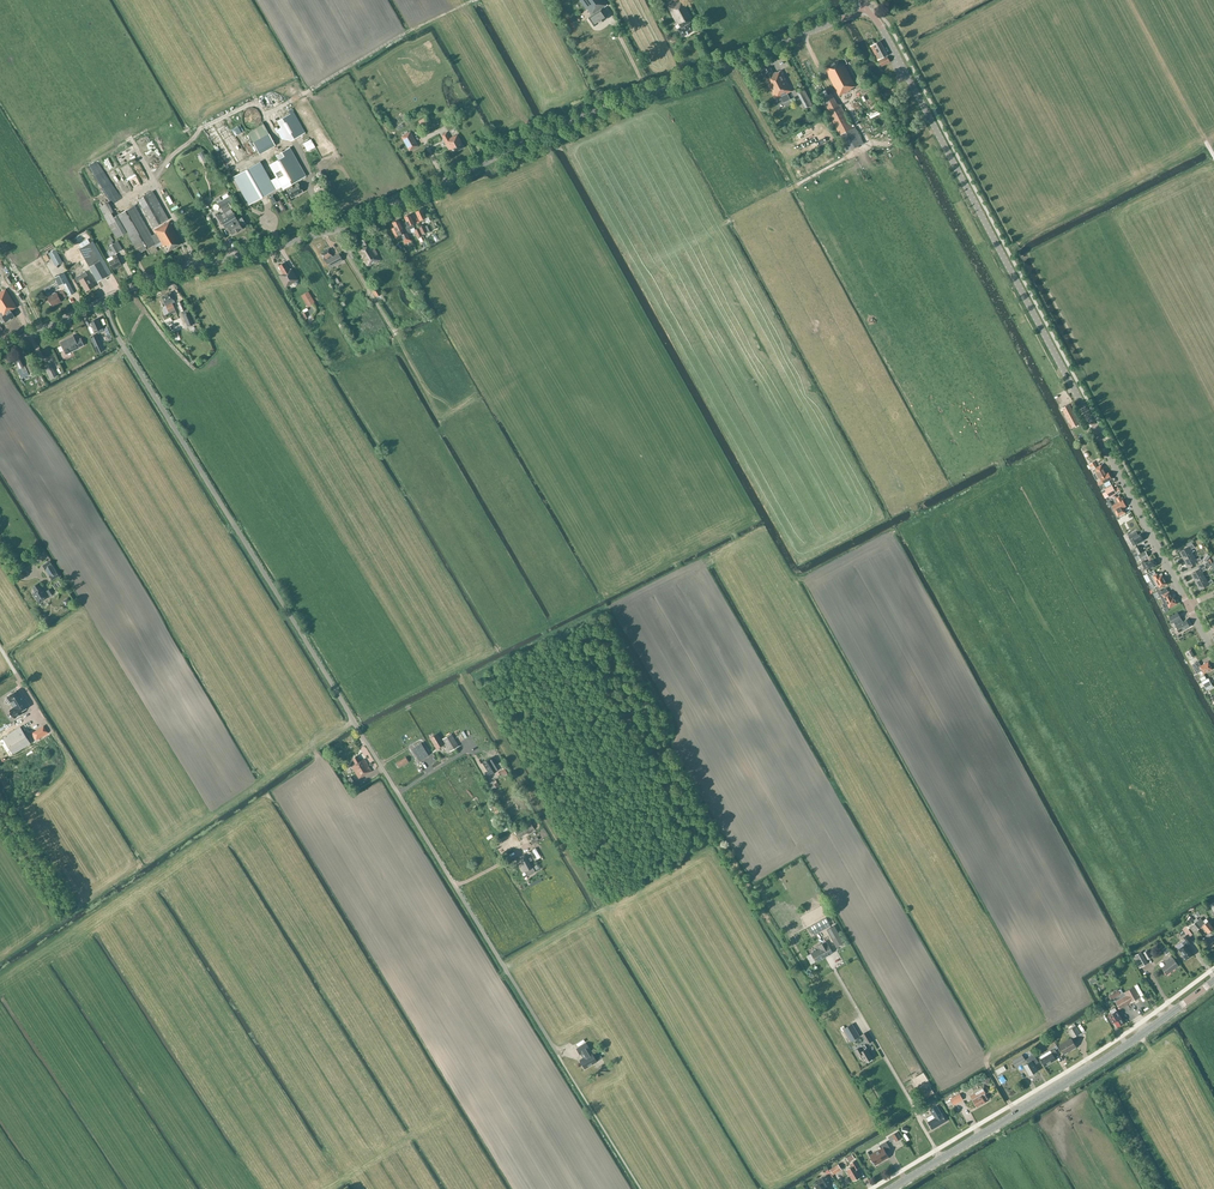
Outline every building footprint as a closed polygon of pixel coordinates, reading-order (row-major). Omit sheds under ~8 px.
[(588,18),(594,26),(607,18),(601,9),(607,5),(604,0),(579,0),(587,12),(589,11),(591,15),(588,18)] [(668,7),(677,24),(678,23),(681,28),(678,29),(682,37),(693,31),(689,23),(693,21),(681,0),(670,6),(670,5),(669,5),(669,6),(668,7)] [(883,57),(888,55),(880,41),(871,46),(878,60),(881,59),(881,60),(879,61),(882,66),(890,62),(887,57),(884,58),(883,57)] [(856,86),(844,65),(848,62),(846,58),(844,60),(845,63),(844,63),(841,59),(824,68),(839,96),(851,90),(851,88),(856,86)] [(773,73),(771,68),(764,71),(766,76),(764,77),(767,82),(768,84),(776,99),(781,96),(784,102),(790,99),(787,93),(792,91),(782,70),(777,73),(776,72),(773,73)] [(812,105),(804,89),(797,92),(805,109),(812,105)] [(821,99),(840,135),(853,128),(841,106),(837,103),(832,94),(821,99)] [(260,122),(261,120),(261,118),(260,116),(259,115),(258,113),(257,112),(255,111),(254,111),(252,111),(250,111),(248,111),(247,112),(245,113),(244,114),(243,116),(243,117),(242,119),(242,121),(243,123),(244,124),(245,126),(246,127),(248,128),(249,128),(251,129),(253,129),(255,128),(256,127),(258,126),(259,125),(260,123),(260,122)] [(291,141),(305,133),(293,112),(277,121),(288,140),(291,141)] [(427,124),(424,118),(418,122),(422,128),(427,124)] [(255,141),(271,132),(266,123),(250,132),(255,141)] [(864,144),(855,127),(853,128),(840,135),(838,136),(846,153),(864,144)] [(418,146),(410,132),(401,137),(409,151),(418,146)] [(259,154),(275,145),(269,134),(253,143),(259,154)] [(453,153),(463,148),(460,142),(461,141),(458,135),(454,137),(454,136),(449,139),(447,134),(442,136),(449,149),(450,148),(453,153)] [(303,144),(307,151),(315,147),(311,139),(303,144)] [(229,144),(230,149),(226,151),(227,154),(230,153),(233,164),(238,162),(233,143),(229,144)] [(260,162),(233,177),(249,205),(281,186),(283,189),(286,188),(292,198),(303,192),(298,183),(294,185),(293,184),(306,176),(290,148),(276,156),(278,160),(269,165),(275,174),(276,177),(271,181),(269,177),(260,162)] [(133,164),(135,163),(132,159),(126,164),(131,170),(135,166),(133,164)] [(94,170),(90,171),(97,189),(102,187),(94,170)] [(132,183),(125,186),(128,194),(135,191),(132,183)] [(121,197),(115,185),(108,188),(115,201),(121,197)] [(182,244),(152,191),(133,202),(135,205),(117,215),(116,215),(108,202),(99,207),(117,238),(127,233),(139,254),(160,241),(163,246),(164,246),(167,252),(182,244)] [(233,201),(231,196),(218,203),(221,208),(224,213),(221,215),(223,218),(221,220),(226,228),(228,227),(232,235),(242,229),(241,226),(245,223),(242,218),(237,220),(230,208),(231,208),(229,203),(233,201)] [(426,217),(425,213),(423,214),(421,209),(416,212),(420,221),(421,220),(422,223),(426,222),(426,223),(430,221),(428,216),(426,217)] [(410,215),(405,217),(407,222),(405,222),(407,226),(405,227),(408,233),(411,232),(410,229),(414,227),(413,224),(414,223),(410,215)] [(402,229),(398,220),(393,222),(395,227),(392,228),(397,239),(402,237),(404,241),(409,238),(407,233),(404,234),(401,229),(402,229)] [(90,237),(82,242),(83,245),(92,240),(90,237)] [(365,247),(357,252),(366,268),(371,265),(376,262),(376,263),(380,260),(371,244),(370,244),(369,242),(367,237),(360,241),(363,246),(364,246),(365,247)] [(97,282),(112,273),(94,241),(79,249),(97,282)] [(118,241),(114,243),(119,252),(123,250),(118,241)] [(115,254),(119,252),(114,243),(110,246),(115,254)] [(357,254),(353,247),(347,250),(352,260),(356,258),(354,255),(357,254)] [(342,260),(339,254),(333,257),(329,249),(320,254),(325,262),(326,261),(329,268),(342,260)] [(55,266),(62,262),(55,250),(48,253),(55,266)] [(116,254),(112,256),(107,259),(108,262),(110,266),(111,265),(113,269),(122,265),(116,254)] [(298,280),(291,269),(289,270),(285,262),(279,266),(283,274),(279,276),(286,287),(298,280)] [(78,282),(80,281),(86,291),(94,286),(85,272),(75,278),(78,282)] [(65,289),(68,294),(69,296),(74,293),(64,273),(55,277),(59,286),(63,284),(65,289)] [(5,278),(9,285),(13,282),(9,275),(5,278)] [(376,297),(381,294),(375,284),(369,287),(376,297)] [(0,293),(0,312),(1,313),(0,313),(0,320),(2,322),(5,321),(6,322),(14,317),(11,311),(17,307),(6,289),(0,293)] [(68,294),(65,289),(57,293),(48,297),(52,306),(61,302),(60,299),(66,296),(65,295),(68,294)] [(171,293),(161,297),(165,306),(166,305),(170,315),(176,312),(172,303),(174,302),(171,293)] [(313,296),(308,299),(315,312),(320,309),(313,296)] [(181,312),(186,310),(182,300),(177,302),(181,312)] [(188,309),(186,310),(181,312),(187,327),(194,324),(198,324),(195,317),(192,313),(189,313),(188,309)] [(317,324),(312,315),(308,317),(309,319),(308,319),(312,327),(317,324)] [(97,319),(91,322),(96,334),(97,335),(107,331),(103,324),(100,326),(97,319)] [(96,334),(90,337),(98,354),(104,351),(97,335),(96,334)] [(84,345),(81,338),(75,341),(73,336),(60,342),(66,354),(84,345)] [(27,371),(20,356),(14,359),(18,369),(17,369),(22,379),(29,375),(27,371)] [(26,365),(32,376),(36,374),(30,363),(26,365)] [(56,376),(50,363),(44,366),(50,379),(56,376)] [(1068,404),(1062,408),(1066,415),(1072,428),(1079,424),(1072,411),(1068,404)] [(1101,465),(1095,468),(1097,472),(1096,473),(1099,478),(1100,477),(1103,483),(1111,479),(1108,473),(1105,474),(1101,465)] [(1116,493),(1112,485),(1105,489),(1109,496),(1116,493)] [(1120,496),(1116,498),(1118,502),(1112,506),(1117,517),(1126,512),(1124,507),(1126,506),(1123,500),(1122,500),(1120,496)] [(1137,536),(1136,532),(1128,536),(1133,546),(1144,540),(1141,534),(1137,536)] [(1184,560),(1193,555),(1190,550),(1195,547),(1193,545),(1191,541),(1186,544),(1188,547),(1180,552),(1184,560)] [(1143,552),(1143,551),(1140,545),(1135,548),(1138,555),(1143,552)] [(1146,551),(1138,555),(1141,560),(1148,556),(1146,551)] [(1193,555),(1184,560),(1188,567),(1202,560),(1200,558),(1196,560),(1193,555)] [(23,560),(26,564),(33,560),(31,556),(23,560)] [(1157,565),(1153,559),(1146,563),(1145,561),(1141,563),(1145,569),(1148,568),(1149,570),(1157,565)] [(58,576),(50,561),(43,566),(46,570),(50,576),(49,576),(52,580),(58,576)] [(1196,582),(1205,577),(1202,572),(1206,569),(1205,567),(1192,574),(1196,582)] [(1158,575),(1157,574),(1156,574),(1154,570),(1147,574),(1154,587),(1158,585),(1160,588),(1167,584),(1162,574),(1158,575)] [(1205,577),(1196,582),(1200,590),(1213,582),(1212,580),(1208,582),(1205,577)] [(33,593),(39,603),(48,597),(41,588),(38,584),(33,587),(36,591),(33,593)] [(54,593),(51,588),(46,591),(50,596),(54,593)] [(1168,605),(1169,608),(1177,603),(1174,596),(1172,597),(1169,592),(1161,596),(1166,606),(1168,605)] [(1181,619),(1178,613),(1169,617),(1172,623),(1174,622),(1176,626),(1179,632),(1190,626),(1186,620),(1183,622),(1181,619)] [(1212,669),(1208,662),(1201,666),(1198,662),(1192,665),(1197,673),(1202,670),(1204,674),(1212,669)] [(6,698),(5,701),(6,704),(9,704),(11,703),(13,707),(9,710),(14,718),(23,713),(22,711),(27,708),(26,707),(29,705),(25,699),(18,689),(11,693),(8,695),(6,696),(7,698),(6,698)] [(2,720),(9,716),(2,704),(0,705),(0,715),(2,720)] [(21,728),(4,739),(13,753),(30,743),(21,728)] [(50,728),(44,730),(48,739),(53,737),(50,728)] [(37,730),(33,733),(38,741),(42,738),(37,730)] [(430,738),(437,748),(444,744),(437,734),(430,738)] [(443,739),(450,751),(458,746),(451,734),(443,739)] [(393,757),(399,768),(408,762),(406,758),(404,758),(400,753),(393,757)] [(352,763),(350,764),(359,779),(371,771),(364,759),(360,761),(357,756),(352,759),(354,762),(353,762),(353,761),(351,762),(352,763)] [(483,763),(490,775),(502,767),(500,763),(495,765),(491,758),(483,763)] [(503,776),(509,773),(506,768),(500,772),(503,776)] [(352,776),(348,778),(354,787),(359,785),(357,781),(355,782),(352,776)] [(499,786),(496,780),(494,781),(491,776),(485,779),(491,791),(496,798),(501,795),(496,788),(499,786)] [(520,802),(521,799),(509,797),(508,808),(514,809),(516,801),(520,802)] [(509,828),(502,816),(497,820),(504,831),(509,828)] [(534,829),(531,823),(515,831),(518,838),(534,829)] [(520,865),(523,872),(531,868),(528,862),(532,860),(530,858),(527,859),(526,857),(520,860),(522,864),(520,865)] [(811,925),(816,933),(833,924),(828,916),(811,925)] [(1203,921),(1201,918),(1189,927),(1194,933),(1202,926),(1208,932),(1213,928),(1206,919),(1203,921)] [(1178,949),(1186,960),(1194,954),(1186,944),(1187,943),(1188,944),(1192,941),(1189,937),(1192,934),(1185,925),(1182,928),(1187,935),(1183,937),(1185,940),(1181,943),(1183,945),(1178,949)] [(834,926),(826,930),(836,947),(843,943),(834,926)] [(816,962),(832,953),(826,941),(818,946),(819,948),(811,953),(816,962)] [(1135,955),(1142,966),(1148,963),(1141,952),(1135,955)] [(811,953),(806,956),(811,964),(816,962),(811,953)] [(1161,967),(1167,975),(1179,966),(1171,956),(1164,961),(1166,964),(1161,967)] [(1120,1009),(1126,1005),(1144,995),(1137,984),(1134,985),(1135,986),(1121,994),(1114,998),(1120,1009)] [(1119,990),(1110,995),(1113,999),(1114,998),(1121,994),(1119,990)] [(1115,1022),(1118,1026),(1124,1023),(1117,1011),(1108,1016),(1112,1023),(1115,1022)] [(860,1036),(852,1024),(843,1029),(850,1042),(860,1036)] [(1068,1030),(1073,1038),(1081,1033),(1076,1025),(1068,1030)] [(868,1043),(872,1041),(867,1032),(862,1034),(868,1043)] [(1059,1045),(1064,1054),(1076,1047),(1071,1038),(1059,1045)] [(591,1053),(590,1053),(588,1050),(589,1049),(586,1043),(576,1048),(580,1055),(581,1054),(583,1058),(579,1060),(585,1069),(597,1061),(591,1053)] [(862,1054),(867,1062),(873,1058),(868,1050),(865,1044),(855,1050),(859,1056),(862,1054)] [(1052,1053),(1041,1059),(1045,1066),(1056,1059),(1054,1057),(1058,1055),(1058,1054),(1054,1048),(1050,1051),(1052,1053)] [(1012,1061),(1015,1066),(1025,1060),(1022,1055),(1012,1061)] [(1024,1066),(1029,1075),(1037,1070),(1034,1065),(1038,1062),(1034,1055),(1026,1059),(1028,1063),(1024,1066)] [(1006,1070),(1004,1065),(995,1070),(998,1075),(1006,1070)] [(991,1078),(985,1076),(983,1082),(989,1084),(991,1078)] [(930,1087),(921,1092),(924,1098),(934,1092),(930,1087)] [(988,1099),(985,1094),(985,1093),(986,1092),(984,1089),(983,1089),(975,1093),(976,1094),(973,1096),(975,1099),(973,1100),(977,1107),(984,1103),(983,1101),(985,1101),(988,1099)] [(963,1100),(960,1093),(950,1099),(954,1105),(963,1100)] [(933,1114),(926,1118),(929,1121),(928,1122),(932,1129),(946,1121),(942,1113),(937,1106),(930,1110),(933,1114)] [(901,1138),(897,1132),(892,1135),(888,1137),(890,1141),(895,1139),(896,1141),(901,1138)] [(870,1155),(875,1165),(889,1157),(886,1152),(891,1149),(886,1142),(879,1146),(881,1149),(870,1155)] [(855,1158),(852,1153),(846,1157),(849,1162),(855,1158)] [(847,1170),(853,1180),(861,1176),(857,1169),(860,1167),(856,1160),(851,1163),(853,1166),(847,1170)] [(842,1169),(838,1164),(829,1170),(833,1175),(842,1169)] [(826,1185),(831,1183),(826,1175),(819,1180),(821,1183),(816,1186),(818,1188),(829,1188),(826,1185)]
